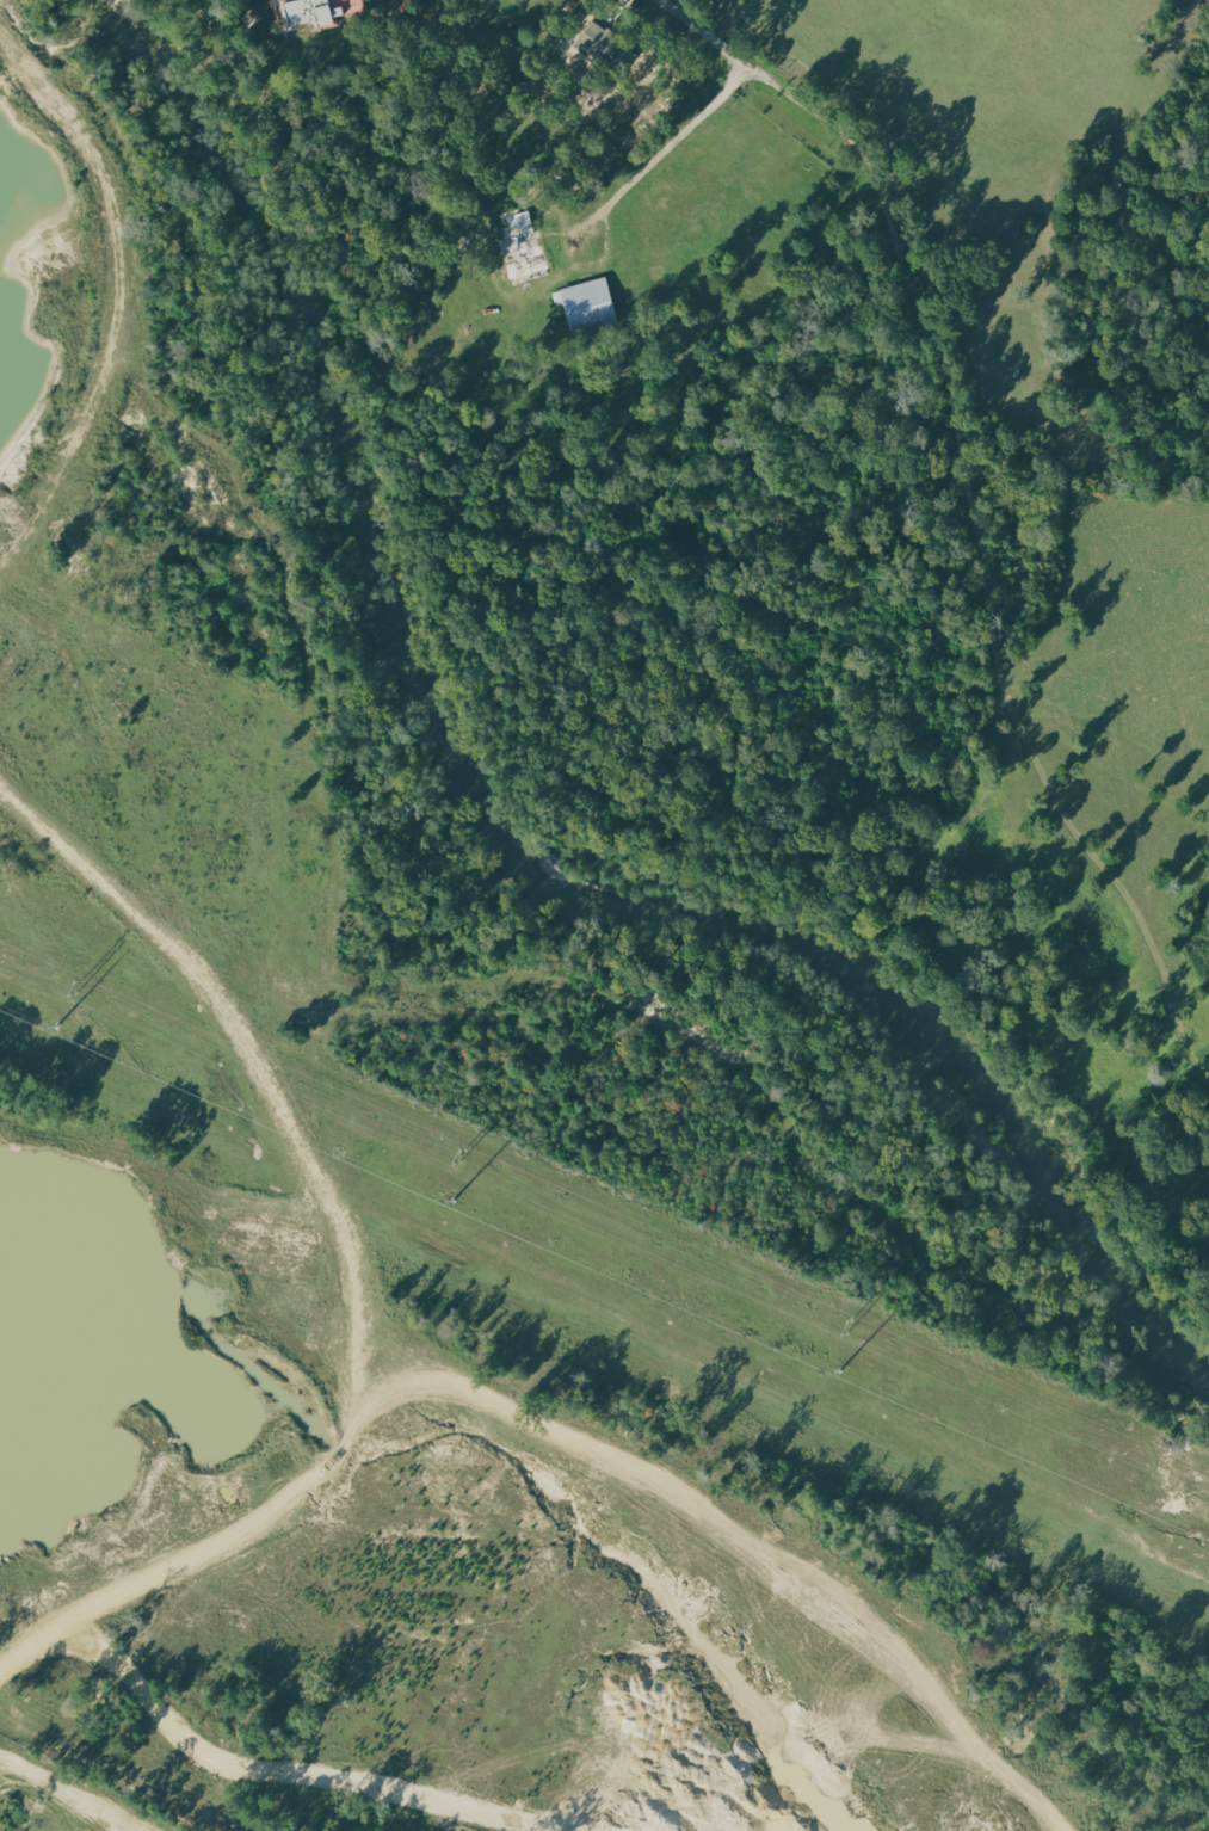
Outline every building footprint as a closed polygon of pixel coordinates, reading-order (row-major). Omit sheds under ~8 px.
[(285,29),(309,24),(310,31),(338,25),(336,17),(364,11),(362,0),(278,0),(285,29)] [(548,271),(533,208),(504,215),(515,260),(503,263),(508,281),(548,271)] [(617,320),(605,277),(552,291),(556,306),(562,304),(570,332),(617,320)]
